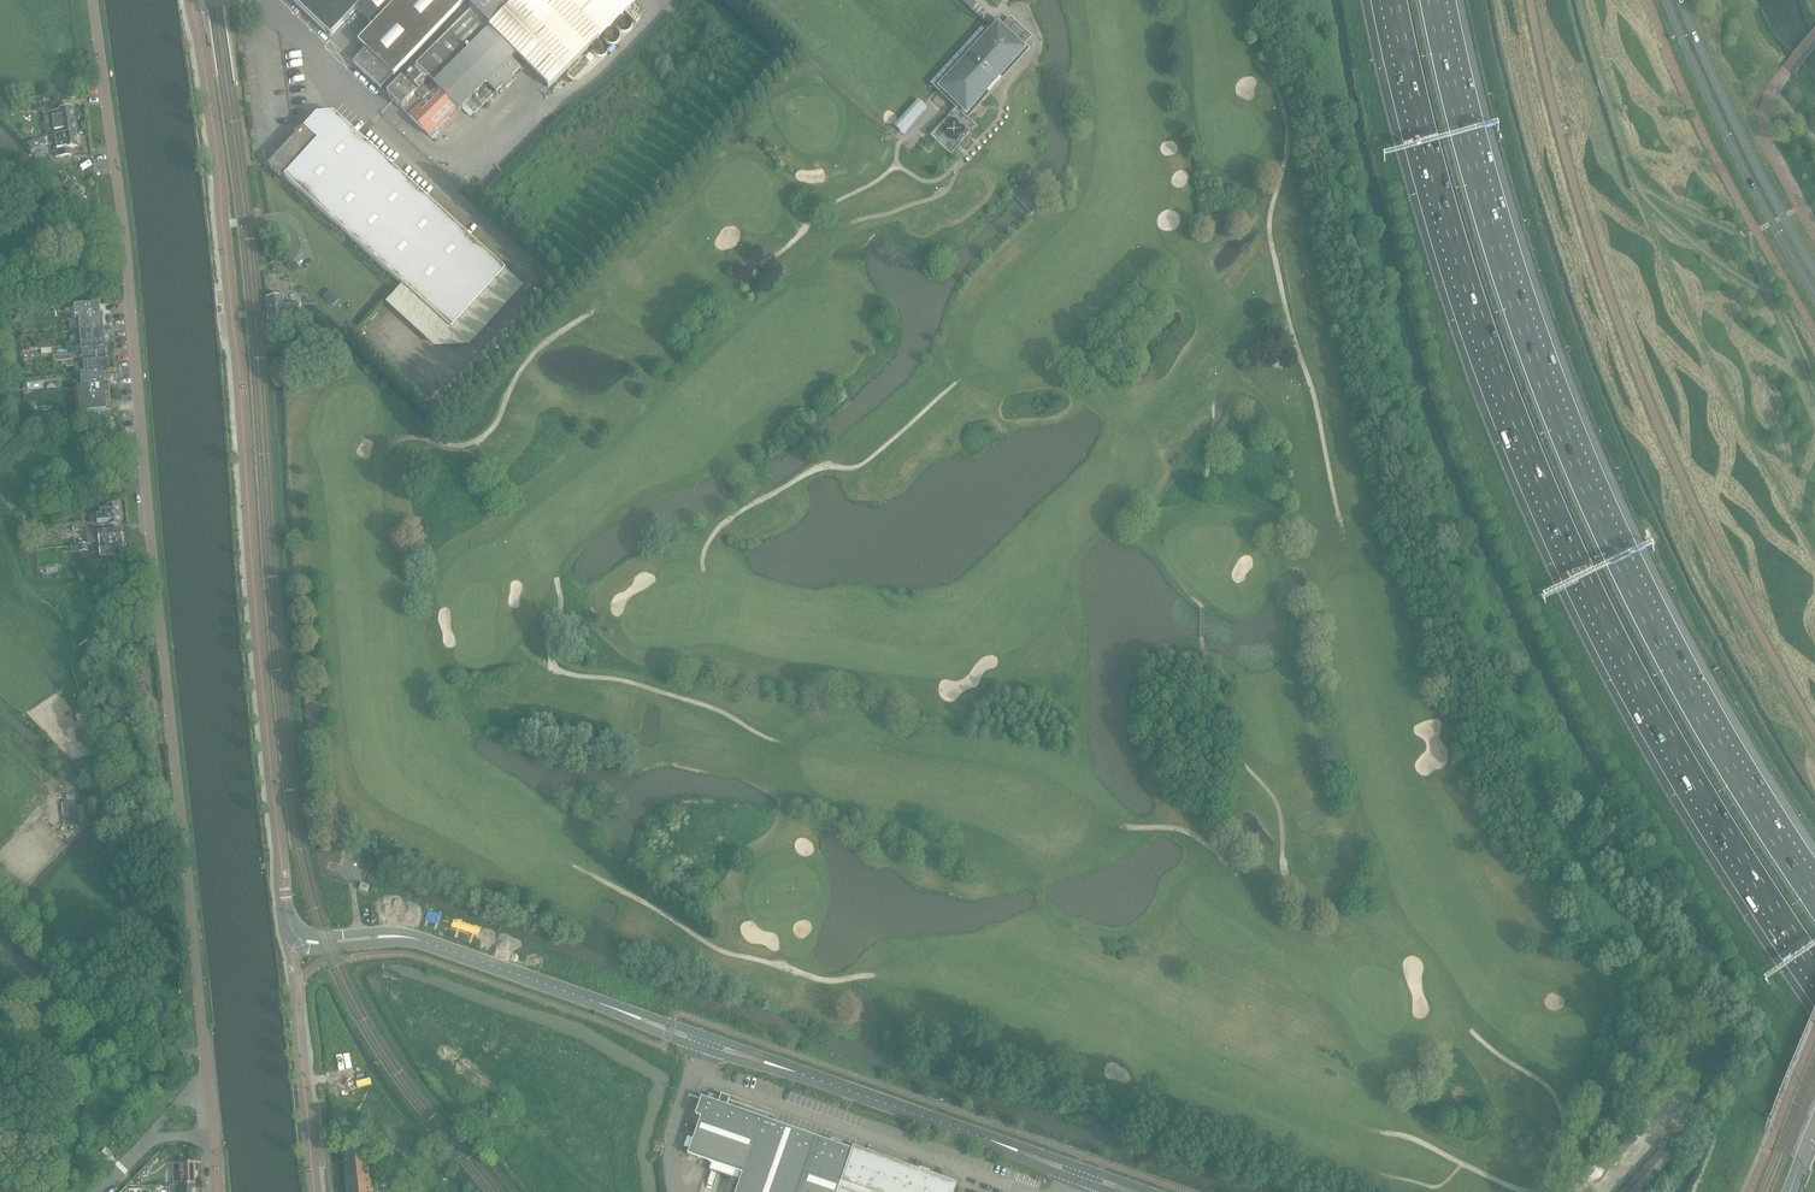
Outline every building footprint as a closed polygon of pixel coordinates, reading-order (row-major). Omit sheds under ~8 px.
[(341,25),(356,9),(374,26),(358,42),(366,50),(353,63),(381,89),(393,76),(394,76),(467,0),(293,0),(330,36),(341,25)] [(387,95),(409,116),(429,137),(451,116),(452,118),(465,105),(474,115),(495,94),(497,95),(521,71),(510,60),(515,55),(549,88),(635,1),(634,0),(476,0),(470,7),(473,9),(417,65),(417,66),(387,95)] [(970,9),(976,3),(973,0),(960,0),(970,9)] [(933,126),(927,133),(929,136),(931,137),(936,142),(938,144),(955,160),(962,153),(959,150),(963,146),(965,149),(972,141),(970,138),(972,136),(974,139),(982,131),(972,122),(970,120),(968,118),(974,112),(981,104),(990,94),(1031,50),(1025,45),(1032,38),(1010,19),(1004,25),(996,18),(988,26),(985,30),(989,33),(990,34),(978,46),(981,49),(950,83),(950,82),(940,94),(939,94),(952,106),(946,113),(948,115),(947,117),(944,115),(937,123),(939,125),(936,129),(933,126)] [(71,102),(70,93),(54,95),(56,104),(71,102)] [(73,109),(59,111),(61,120),(58,121),(58,123),(51,124),(52,128),(48,129),(49,138),(53,137),(53,134),(62,133),(63,136),(76,134),(73,109)] [(506,271),(384,160),(334,114),(317,115),(305,128),(303,127),(267,166),(284,180),(285,179),(451,330),(506,271)] [(42,138),(40,130),(24,135),(26,143),(42,138)] [(72,149),(75,148),(78,148),(76,134),(63,136),(62,133),(53,134),(53,137),(49,138),(47,138),(48,145),(54,145),(56,158),(73,156),(72,149)] [(45,137),(26,144),(32,150),(47,148),(45,137)] [(81,190),(69,179),(65,183),(64,185),(75,196),(77,194),(81,190)] [(288,259),(283,265),(291,271),(296,265),(288,259)] [(330,290),(325,295),(334,304),(339,299),(330,290)] [(267,299),(268,310),(268,313),(284,312),(284,304),(283,294),(277,295),(277,298),(267,299)] [(300,303),(284,304),(284,312),(301,310),(300,303)] [(100,305),(75,307),(75,318),(79,318),(80,331),(104,329),(103,315),(101,315),(100,305)] [(268,313),(268,316),(269,326),(280,325),(280,328),(286,327),(284,312),(268,313)] [(80,331),(76,331),(76,332),(77,345),(105,343),(104,329),(80,331)] [(105,343),(77,345),(78,359),(106,357),(105,343)] [(106,357),(78,359),(78,360),(79,360),(80,373),(84,373),(108,371),(106,357)] [(80,374),(77,375),(79,387),(88,386),(109,385),(108,371),(84,373),(80,373),(80,374)] [(79,387),(74,388),(76,414),(110,411),(109,398),(110,397),(109,385),(88,386),(79,387)] [(96,503),(104,502),(104,499),(107,499),(106,491),(95,498),(96,503)] [(92,525),(98,527),(108,526),(108,527),(121,525),(119,505),(106,506),(94,507),(95,516),(91,516),(92,525)] [(73,533),(75,533),(87,531),(85,523),(72,525),(73,533)] [(94,546),(123,543),(121,530),(99,532),(99,533),(93,533),(94,546)] [(94,546),(92,545),(93,562),(106,561),(105,557),(124,556),(123,543),(94,546)] [(79,545),(71,548),(71,554),(88,552),(87,544),(79,545)] [(75,731),(78,743),(91,740),(88,728),(75,731)] [(361,884),(359,890),(367,893),(369,887),(361,884)] [(72,1069),(75,1069),(76,1062),(73,1061),(74,1057),(66,1056),(66,1060),(56,1059),(55,1066),(65,1068),(64,1072),(72,1073),(72,1069)] [(853,1151),(852,1151),(774,1123),(776,1118),(709,1094),(706,1102),(687,1155),(712,1164),(742,1175),(736,1191),(839,1191),(853,1151)] [(1621,1135),(1597,1162),(1607,1172),(1632,1145),(1621,1135)] [(957,1185),(929,1175),(930,1173),(920,1170),(919,1171),(912,1168),(853,1148),(852,1151),(853,1151),(839,1191),(955,1191),(957,1185)] [(1636,1176),(1636,1177),(1646,1187),(1673,1158),(1669,1155),(1662,1148),(1641,1170),(1636,1176)] [(112,1155),(106,1149),(102,1153),(108,1159),(112,1155)] [(367,1150),(356,1151),(344,1152),(348,1191),(371,1191),(367,1150)] [(189,1164),(174,1165),(174,1176),(195,1175),(195,1164),(190,1164),(190,1163),(189,1163),(189,1164)] [(145,1168),(137,1176),(139,1177),(142,1177),(147,1177),(148,1170),(146,1169),(145,1168)] [(195,1175),(174,1176),(174,1186),(196,1185),(195,1175)] [(133,1180),(127,1186),(130,1186),(141,1186),(142,1177),(139,1177),(137,1176),(133,1180)] [(1646,1187),(1636,1177),(1622,1191),(1642,1191),(1646,1187)]
